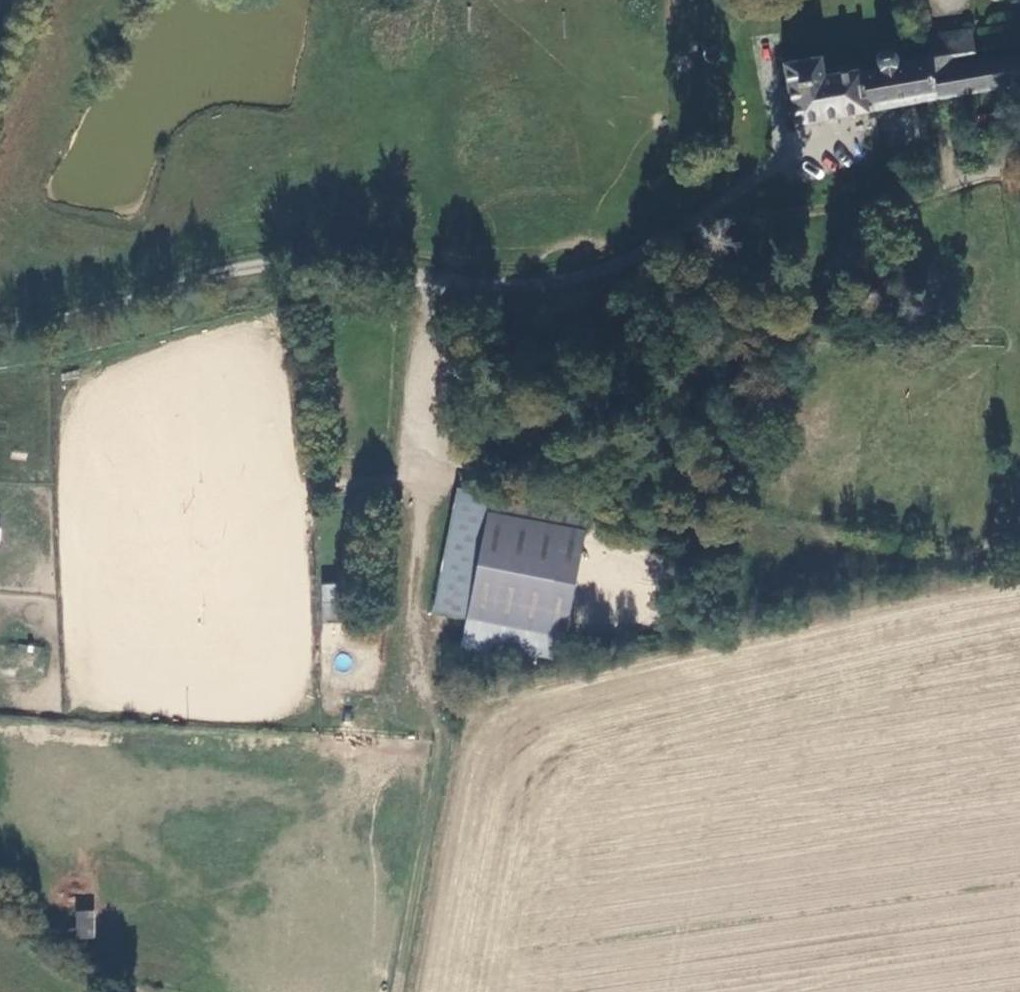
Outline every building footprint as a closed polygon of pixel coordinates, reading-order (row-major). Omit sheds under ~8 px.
[(971,47),(985,45),(981,21),(928,30),(929,50),(930,54),(971,47)] [(1019,80),(1019,49),(973,57),(971,47),(930,54),(929,50),(894,57),(895,52),(892,45),(888,40),(881,37),(871,42),(868,47),(868,55),(872,62),(819,71),(815,50),(781,56),(792,120),(1019,80)] [(425,618),(456,625),(450,654),(525,668),(526,661),(550,666),(578,521),(448,496),(425,618)] [(354,587),(338,587),(339,617),(355,617),(354,587)] [(94,911),(77,911),(77,937),(94,937),(94,911)]
